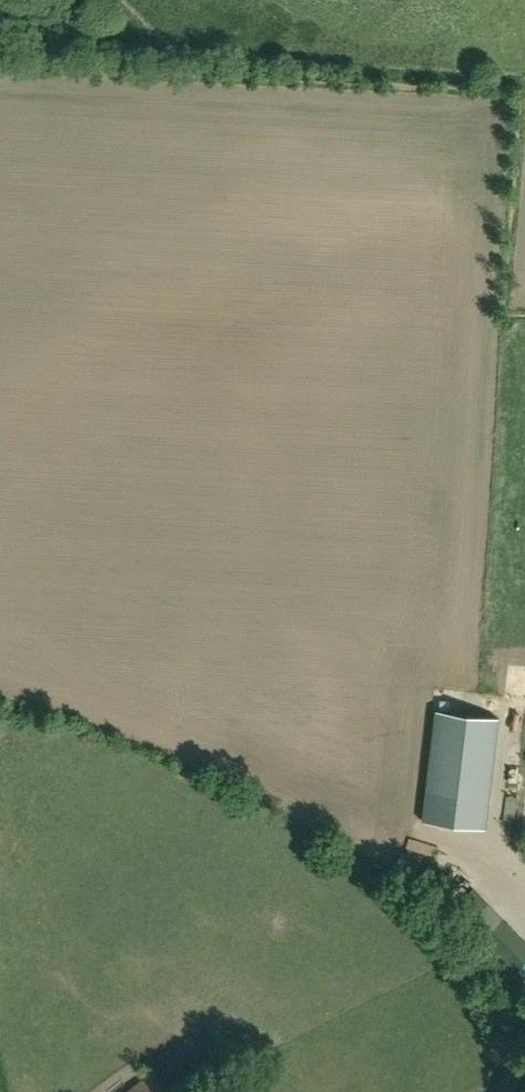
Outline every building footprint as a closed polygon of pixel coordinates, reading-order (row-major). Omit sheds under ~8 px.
[(451,749),(449,836),(501,837),(503,749),(451,749)] [(151,1071),(125,1091),(168,1091),(151,1071)]
